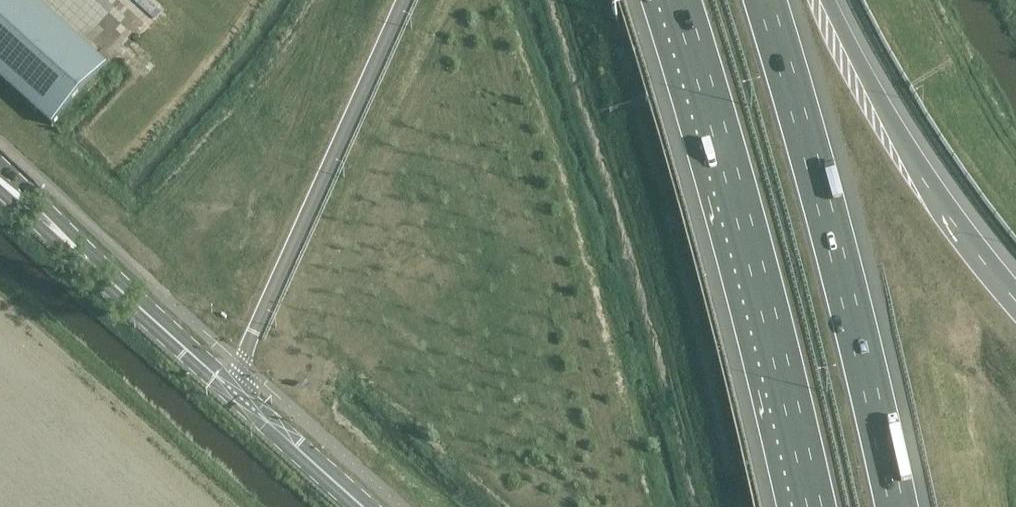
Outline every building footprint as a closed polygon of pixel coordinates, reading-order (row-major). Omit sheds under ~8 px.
[(51,126),(106,66),(33,0),(0,0),(0,79),(51,126)]
